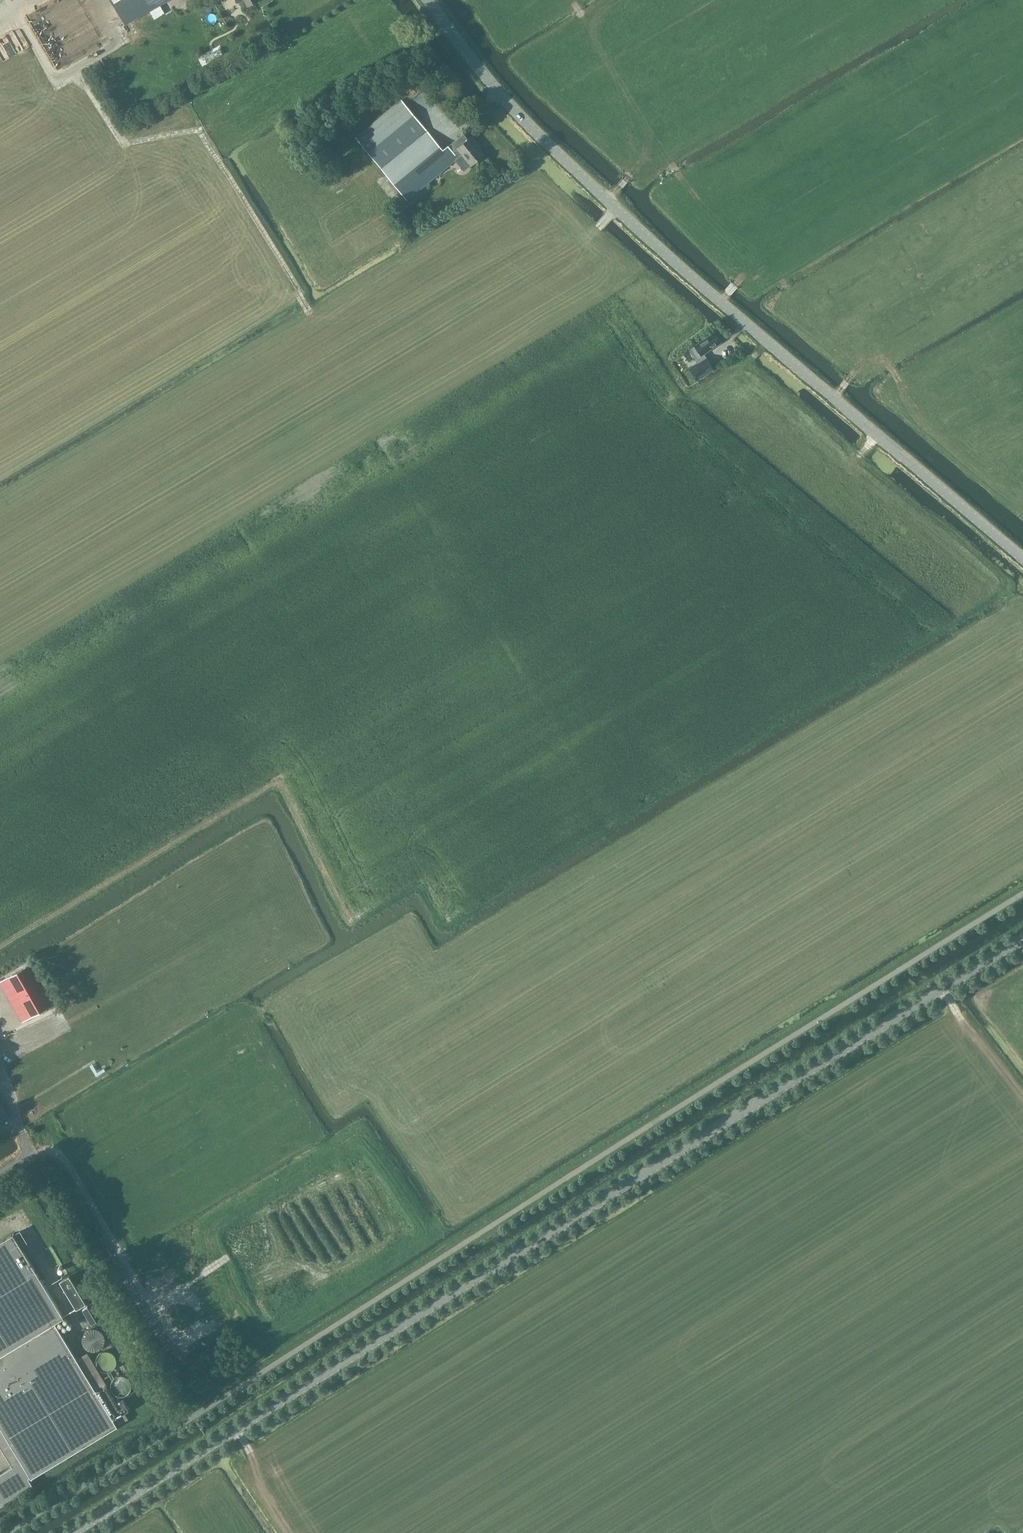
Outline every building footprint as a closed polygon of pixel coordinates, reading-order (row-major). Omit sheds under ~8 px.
[(126,24),(167,0),(112,0),(126,24)] [(40,15),(44,24),(60,16),(56,8),(40,15)] [(401,99),(355,137),(381,169),(427,130),(401,99)] [(427,130),(381,169),(407,200),(456,160),(455,160),(458,157),(454,151),(448,145),(443,149),(427,130)] [(457,149),(454,151),(458,157),(455,160),(456,160),(464,171),(471,165),(484,154),(479,148),(480,147),(471,136),(468,139),(457,149)] [(715,332),(694,345),(701,356),(716,345),(722,342),(715,332)] [(706,357),(696,363),(689,368),(697,379),(714,369),(706,357)] [(29,965),(6,978),(29,1018),(52,1005),(29,965)] [(0,1102),(0,1122),(9,1117),(0,1102)] [(0,1474),(0,1506),(35,1484),(26,1470),(28,1469),(33,1477),(119,1425),(57,1322),(66,1316),(16,1233),(0,1242),(0,1422),(23,1460),(0,1474)] [(86,1303),(69,1276),(60,1281),(76,1309),(86,1303)] [(92,1324),(97,1321),(88,1306),(83,1309),(92,1324)] [(100,1349),(102,1348),(102,1347),(103,1346),(104,1344),(104,1343),(105,1342),(105,1340),(105,1339),(105,1338),(104,1336),(104,1335),(103,1334),(102,1333),(102,1332),(101,1331),(99,1330),(98,1329),(97,1329),(96,1329),(94,1328),(93,1328),(92,1328),(90,1329),(89,1329),(88,1330),(87,1330),(86,1331),(85,1332),(84,1333),(83,1334),(83,1336),(82,1337),(82,1338),(82,1340),(82,1341),(82,1342),(82,1344),(83,1345),(84,1346),(84,1347),(85,1348),(86,1349),(88,1350),(89,1350),(90,1351),(91,1351),(93,1351),(94,1351),(95,1351),(97,1351),(98,1350),(99,1350),(100,1349)] [(97,1364),(97,1363),(90,1351),(80,1357),(116,1419),(132,1409),(126,1398),(119,1402),(108,1384),(109,1384),(101,1370),(100,1369),(99,1368),(99,1367),(98,1367),(97,1366),(97,1365),(97,1364)] [(109,1381),(117,1394),(130,1385),(122,1372),(109,1381)] [(120,1425),(131,1419),(127,1413),(117,1419),(120,1425)]
